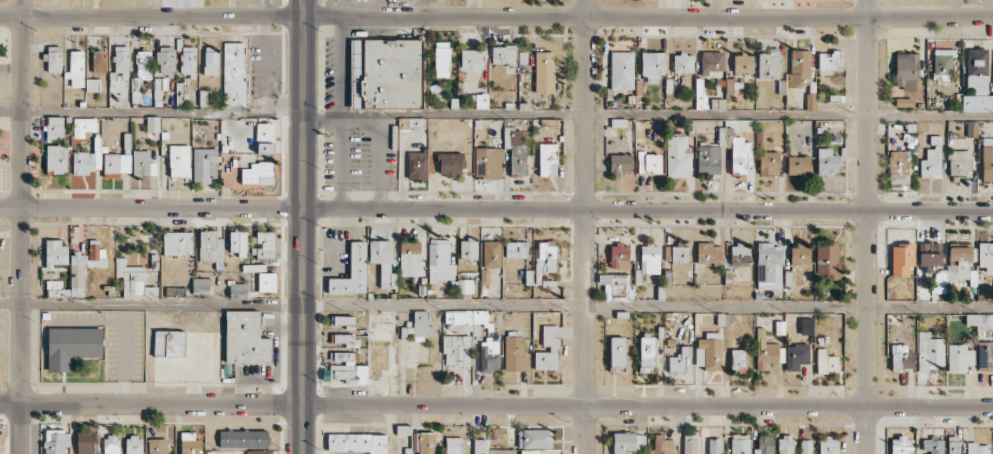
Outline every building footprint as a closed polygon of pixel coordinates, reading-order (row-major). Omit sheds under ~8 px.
[(350,39),(350,108),(421,109),(422,40),(350,39)] [(245,106),(246,42),(224,42),(223,105),(245,106)] [(449,42),(434,42),(435,77),(450,77),(449,42)] [(46,72),(61,72),(60,46),(46,46),(46,72)] [(128,46),(115,46),(114,71),(110,71),(109,93),(127,94),(128,46)] [(516,46),(492,46),(492,64),(516,64),(516,46)] [(174,47),(158,47),(157,75),(174,75),(174,47)] [(181,76),(196,76),(195,47),(180,47),(181,76)] [(218,75),(218,47),(204,47),(204,75),(218,75)] [(758,54),(758,79),(780,79),(779,48),(769,48),(769,54),(758,54)] [(952,50),(934,49),(933,80),(951,81),(952,50)] [(988,50),(966,49),(965,92),(987,93),(988,50)] [(482,68),(482,50),(460,50),(460,69),(482,68)] [(789,86),(810,87),(810,50),(789,50),(789,86)] [(83,87),(84,51),(70,51),(70,72),(64,72),(64,78),(72,78),(72,87),(83,87)] [(93,72),(105,72),(105,51),(92,51),(93,72)] [(151,79),(150,51),(136,51),(137,79),(151,79)] [(554,93),(554,51),(535,51),(535,93),(554,93)] [(634,52),(611,51),(610,89),(633,89),(634,52)] [(724,52),(701,51),(701,72),(723,72),(724,52)] [(664,52),(641,52),(641,75),(646,75),(646,83),(658,83),(658,75),(664,75),(664,52)] [(840,69),(840,52),(818,52),(818,69),(840,69)] [(917,53),(895,53),(895,89),(917,89),(917,53)] [(674,73),(693,73),(692,54),(673,54),(674,73)] [(733,54),(734,73),(753,73),(753,54),(733,54)] [(168,90),(168,78),(154,78),(153,99),(161,100),(162,89),(168,90)] [(86,91),(98,91),(99,79),(86,79),(86,91)] [(476,109),(487,108),(487,94),(476,94),(476,109)] [(992,111),(992,95),(962,95),(962,111),(992,111)] [(725,109),(725,99),(710,99),(711,109),(725,109)] [(160,132),(160,116),(147,116),(147,132),(160,132)] [(63,117),(47,117),(47,143),(63,142),(63,117)] [(73,118),(74,138),(84,138),(84,132),(96,131),(96,118),(73,118)] [(256,143),(274,143),(274,123),(256,123),(256,143)] [(731,174),(747,174),(747,158),(751,158),(751,142),(743,142),(743,137),(733,137),(733,127),(718,127),(718,146),(731,146),(731,174)] [(503,148),(510,148),(510,174),(526,174),(526,143),(522,143),(522,129),(504,128),(503,148)] [(667,178),(690,177),(689,133),(666,133),(667,178)] [(940,136),(931,136),(931,149),(926,149),(926,159),(920,160),(920,176),(941,176),(940,136)] [(980,138),(981,180),(992,180),(992,138),(980,138)] [(539,176),(557,176),(556,143),(539,144),(539,176)] [(190,146),(170,145),(169,176),(189,177),(190,146)] [(698,145),(697,176),(719,177),(720,146),(698,145)] [(103,174),(130,175),(131,146),(125,146),(125,154),(104,153),(103,174)] [(501,147),(475,147),(474,178),(501,178),(501,147)] [(218,149),(193,148),(193,183),(210,183),(210,177),(217,177),(218,149)] [(817,174),(839,174),(839,155),(832,155),(832,148),(817,148),(817,174)] [(909,151),(888,151),(890,183),(910,183),(909,151)] [(950,175),(971,175),(971,151),(950,151),(950,175)] [(73,175),(90,175),(90,170),(101,170),(101,152),(73,152),(73,175)] [(407,179),(427,179),(427,152),(407,152),(407,179)] [(759,175),(779,175),(779,152),(759,152),(759,175)] [(437,153),(438,175),(464,175),(463,153),(437,153)] [(661,173),(660,153),(638,153),(638,174),(661,173)] [(609,154),(610,173),(631,172),(631,154),(609,154)] [(787,157),(787,175),(810,175),(810,156),(787,157)] [(241,184),(272,184),(272,162),(250,162),(250,168),(242,168),(241,184)] [(221,238),(217,238),(217,230),(199,231),(200,262),(222,261),(221,238)] [(246,256),(246,231),(229,232),(229,257),(246,256)] [(192,232),(163,232),(163,255),(192,255),(192,232)] [(251,245),(256,245),(256,258),(275,258),(274,232),(251,233),(251,245)] [(66,265),(66,239),(45,239),(46,265),(66,265)] [(429,279),(455,279),(455,264),(449,264),(449,239),(428,239),(429,279)] [(84,297),(84,267),(106,267),(106,249),(99,249),(99,240),(89,240),(89,253),(71,253),(70,297),(84,297)] [(369,241),(369,263),(379,263),(380,288),(397,288),(396,273),(392,273),(392,240),(369,241)] [(365,241),(349,242),(350,278),(328,278),(328,294),(366,293),(365,241)] [(400,276),(420,276),(421,242),(401,241),(400,276)] [(477,259),(476,241),(460,241),(460,259),(477,259)] [(500,267),(500,241),(483,241),(482,267),(500,267)] [(556,272),(556,241),(536,241),(536,285),(548,285),(548,272),(556,272)] [(506,258),(526,258),(527,242),(506,242),(506,258)] [(941,242),(918,242),(919,266),(925,266),(925,273),(934,273),(934,266),(941,266),(941,242)] [(697,243),(697,263),(721,263),(721,244),(697,243)] [(780,289),(781,243),(757,243),(756,289),(780,289)] [(892,243),(891,277),(907,277),(908,266),(913,266),(914,244),(892,243)] [(947,279),(970,279),(970,285),(976,285),(976,270),(969,270),(970,243),(948,243),(947,279)] [(985,266),(985,273),(992,273),(992,243),(978,243),(978,267),(985,266)] [(610,244),(610,268),(628,268),(629,244),(610,244)] [(790,264),(810,264),(810,244),(791,244),(790,264)] [(816,244),(816,274),(827,274),(827,279),(838,279),(838,245),(816,244)] [(730,263),(749,264),(749,245),(731,245),(730,263)] [(688,263),(688,246),(671,246),(671,263),(688,263)] [(123,297),(157,298),(157,287),(144,287),(144,267),(125,266),(126,257),(116,257),(116,277),(123,277),(123,297)] [(258,291),(276,291),(276,273),(258,273),(258,291)] [(604,284),(604,300),(634,301),(634,284),(628,284),(629,275),(598,274),(597,284),(604,284)] [(211,279),(193,278),(192,294),(210,294),(211,279)] [(473,280),(457,279),(457,293),(473,293),(473,280)] [(229,297),(248,297),(248,283),(229,283),(229,297)] [(487,310),(444,310),(445,331),(472,330),(472,325),(488,325),(487,310)] [(226,363),(271,362),(271,338),(259,338),(259,311),(225,311),(226,363)] [(413,311),(413,327),(402,327),(402,332),(414,332),(414,341),(424,341),(424,336),(434,336),(434,326),(427,326),(427,311),(413,311)] [(966,314),(965,325),(976,325),(976,330),(992,331),(992,314),(966,314)] [(345,323),(345,329),(354,329),(354,316),(334,316),(334,324),(345,323)] [(813,335),(814,318),(801,318),(800,334),(813,335)] [(534,370),(558,369),(557,325),(542,325),(542,350),(534,350),(534,370)] [(102,358),(103,329),(48,327),(47,371),(70,372),(70,357),(102,358)] [(756,370),(769,370),(769,363),(782,363),(782,343),(765,343),(765,328),(757,328),(756,370)] [(154,356),(185,357),(185,331),(155,331),(154,356)] [(917,369),(943,370),(944,339),(929,338),(929,332),(918,331),(917,369)] [(696,366),(703,366),(703,371),(722,370),(721,332),(707,333),(707,338),(696,338),(696,366)] [(333,335),(333,343),(344,343),(344,347),(359,348),(359,335),(333,335)] [(471,365),(471,336),(443,335),(443,365),(471,365)] [(505,371),(528,370),(528,356),(523,356),(523,336),(504,336),(505,371)] [(625,337),(610,337),(609,372),(625,372),(625,337)] [(639,337),(640,372),(655,372),(654,337),(639,337)] [(498,339),(480,340),(480,371),(498,371),(498,339)] [(978,372),(992,371),(992,342),(977,342),(978,372)] [(911,344),(891,345),(891,369),(911,369),(911,344)] [(799,364),(809,364),(808,345),(785,345),(786,371),(799,370),(799,364)] [(668,372),(687,373),(688,346),(681,346),(680,357),(669,356),(668,372)] [(974,365),(974,346),(948,346),(948,373),(966,372),(966,365),(974,365)] [(827,349),(817,348),(816,372),(838,372),(838,356),(827,356),(827,349)] [(731,349),(731,370),(745,370),(746,349),(731,349)] [(366,384),(366,365),(354,366),(354,352),(333,352),(333,363),(329,363),(329,382),(335,382),(335,385),(366,384)] [(409,426),(396,425),(396,433),(409,434),(409,426)] [(268,447),(267,429),(219,431),(220,448),(268,447)] [(551,448),(550,429),(517,430),(518,449),(551,448)] [(65,446),(70,446),(70,430),(44,431),(45,453),(65,453),(65,446)] [(94,431),(77,431),(77,453),(94,453),(94,431)] [(201,439),(194,439),(194,432),(180,432),(181,453),(201,453),(201,439)] [(412,452),(418,451),(418,453),(435,453),(434,432),(411,433),(412,452)] [(645,449),(645,434),(613,433),(612,453),(624,453),(624,449),(645,449)] [(328,434),(328,451),(369,452),(369,453),(386,453),(387,434),(328,434)] [(673,439),(664,439),(664,434),(654,434),(654,449),(647,449),(647,453),(672,453),(673,439)] [(698,434),(683,434),(683,453),(698,453),(698,434)] [(750,434),(731,434),(731,453),(726,453),(750,453),(750,434)] [(773,435),(758,434),(757,448),(753,448),(753,453),(773,453),(773,435)] [(120,436),(104,435),(104,453),(119,453),(120,436)] [(142,436),(125,436),(125,453),(142,453),(142,436)] [(778,436),(778,453),(793,453),(793,436),(778,436)] [(958,436),(948,436),(947,453),(958,453),(958,436)] [(461,437),(446,437),(445,453),(461,453),(461,437)] [(838,437),(820,437),(820,453),(838,453),(838,437)] [(147,438),(147,453),(168,453),(168,439),(147,438)] [(722,438),(708,438),(708,453),(722,453),(722,438)] [(913,438),(891,438),(891,453),(913,453),(913,438)] [(474,453),(486,453),(486,439),(473,439),(474,453)] [(943,439),(923,440),(923,453),(944,453),(943,439)] [(811,440),(800,440),(800,453),(811,453),(811,440)] [(967,443),(967,453),(989,453),(989,443),(967,443)]
